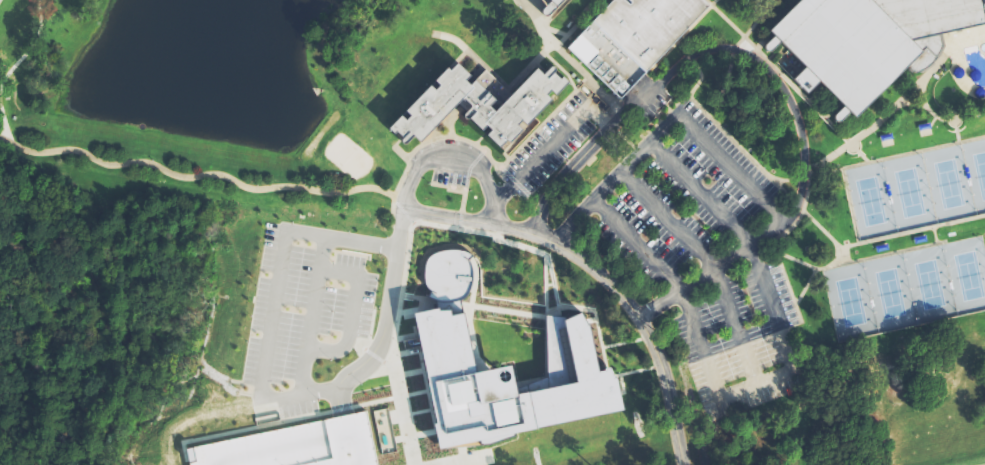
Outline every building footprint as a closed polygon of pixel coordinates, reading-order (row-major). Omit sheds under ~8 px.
[(545,5),(541,10),(541,12),(542,15),(546,15),(548,14),(561,0),(542,0),(545,5)] [(703,0),(628,0),(631,3),(629,5),(624,0),(612,0),(566,49),(620,100),(709,6),(703,0)] [(767,31),(772,36),(764,44),(763,47),(764,50),(767,51),(770,51),(778,43),(802,68),(790,80),(804,93),(815,82),(840,107),(832,115),(831,118),(833,121),(836,122),(839,120),(846,113),(851,118),(904,66),(911,73),(916,72),(921,69),(926,64),(927,63),(933,58),(941,46),(938,34),(983,24),(980,11),(984,10),(984,0),(798,0),(767,31)] [(416,142),(458,97),(460,100),(461,98),(467,104),(468,106),(460,114),(460,117),(461,119),(464,119),(466,118),(479,131),(483,126),(487,129),(482,135),(497,149),(504,142),(506,145),(521,129),(516,125),(519,122),(524,127),(549,100),(544,95),(548,90),(553,95),(565,82),(560,77),(558,80),(550,73),(552,70),(552,69),(552,67),(550,66),(548,67),(540,74),(534,68),(492,111),(486,106),(504,88),(485,69),(467,87),(460,80),(464,76),(454,65),(447,73),(443,69),(432,81),(437,85),(431,91),(427,87),(403,111),(408,116),(402,121),(397,116),(385,129),(390,134),(393,131),(400,138),(398,140),(398,142),(399,144),(402,144),(410,136),(416,142)] [(441,450),(416,315),(440,309),(438,299),(433,298),(430,296),(433,291),(429,288),(426,282),(425,277),(425,270),(427,262),(429,257),(434,254),(441,251),(451,250),(459,249),(465,250),(465,254),(464,257),(469,260),(471,263),(473,269),(473,278),(472,284),(470,291),(467,296),(461,300),(462,304),(478,375),(481,375),(513,367),(519,396),(578,385),(565,321),(582,314),(588,326),(590,325),(599,375),(606,373),(606,371),(608,371),(611,370),(613,375),(615,380),(618,380),(620,393),(624,413),(441,450)] [(566,315),(550,316),(550,354),(563,353),(563,334),(567,334),(566,315)] [(193,464),(386,464),(374,409),(344,415),(189,449),(193,464)]
